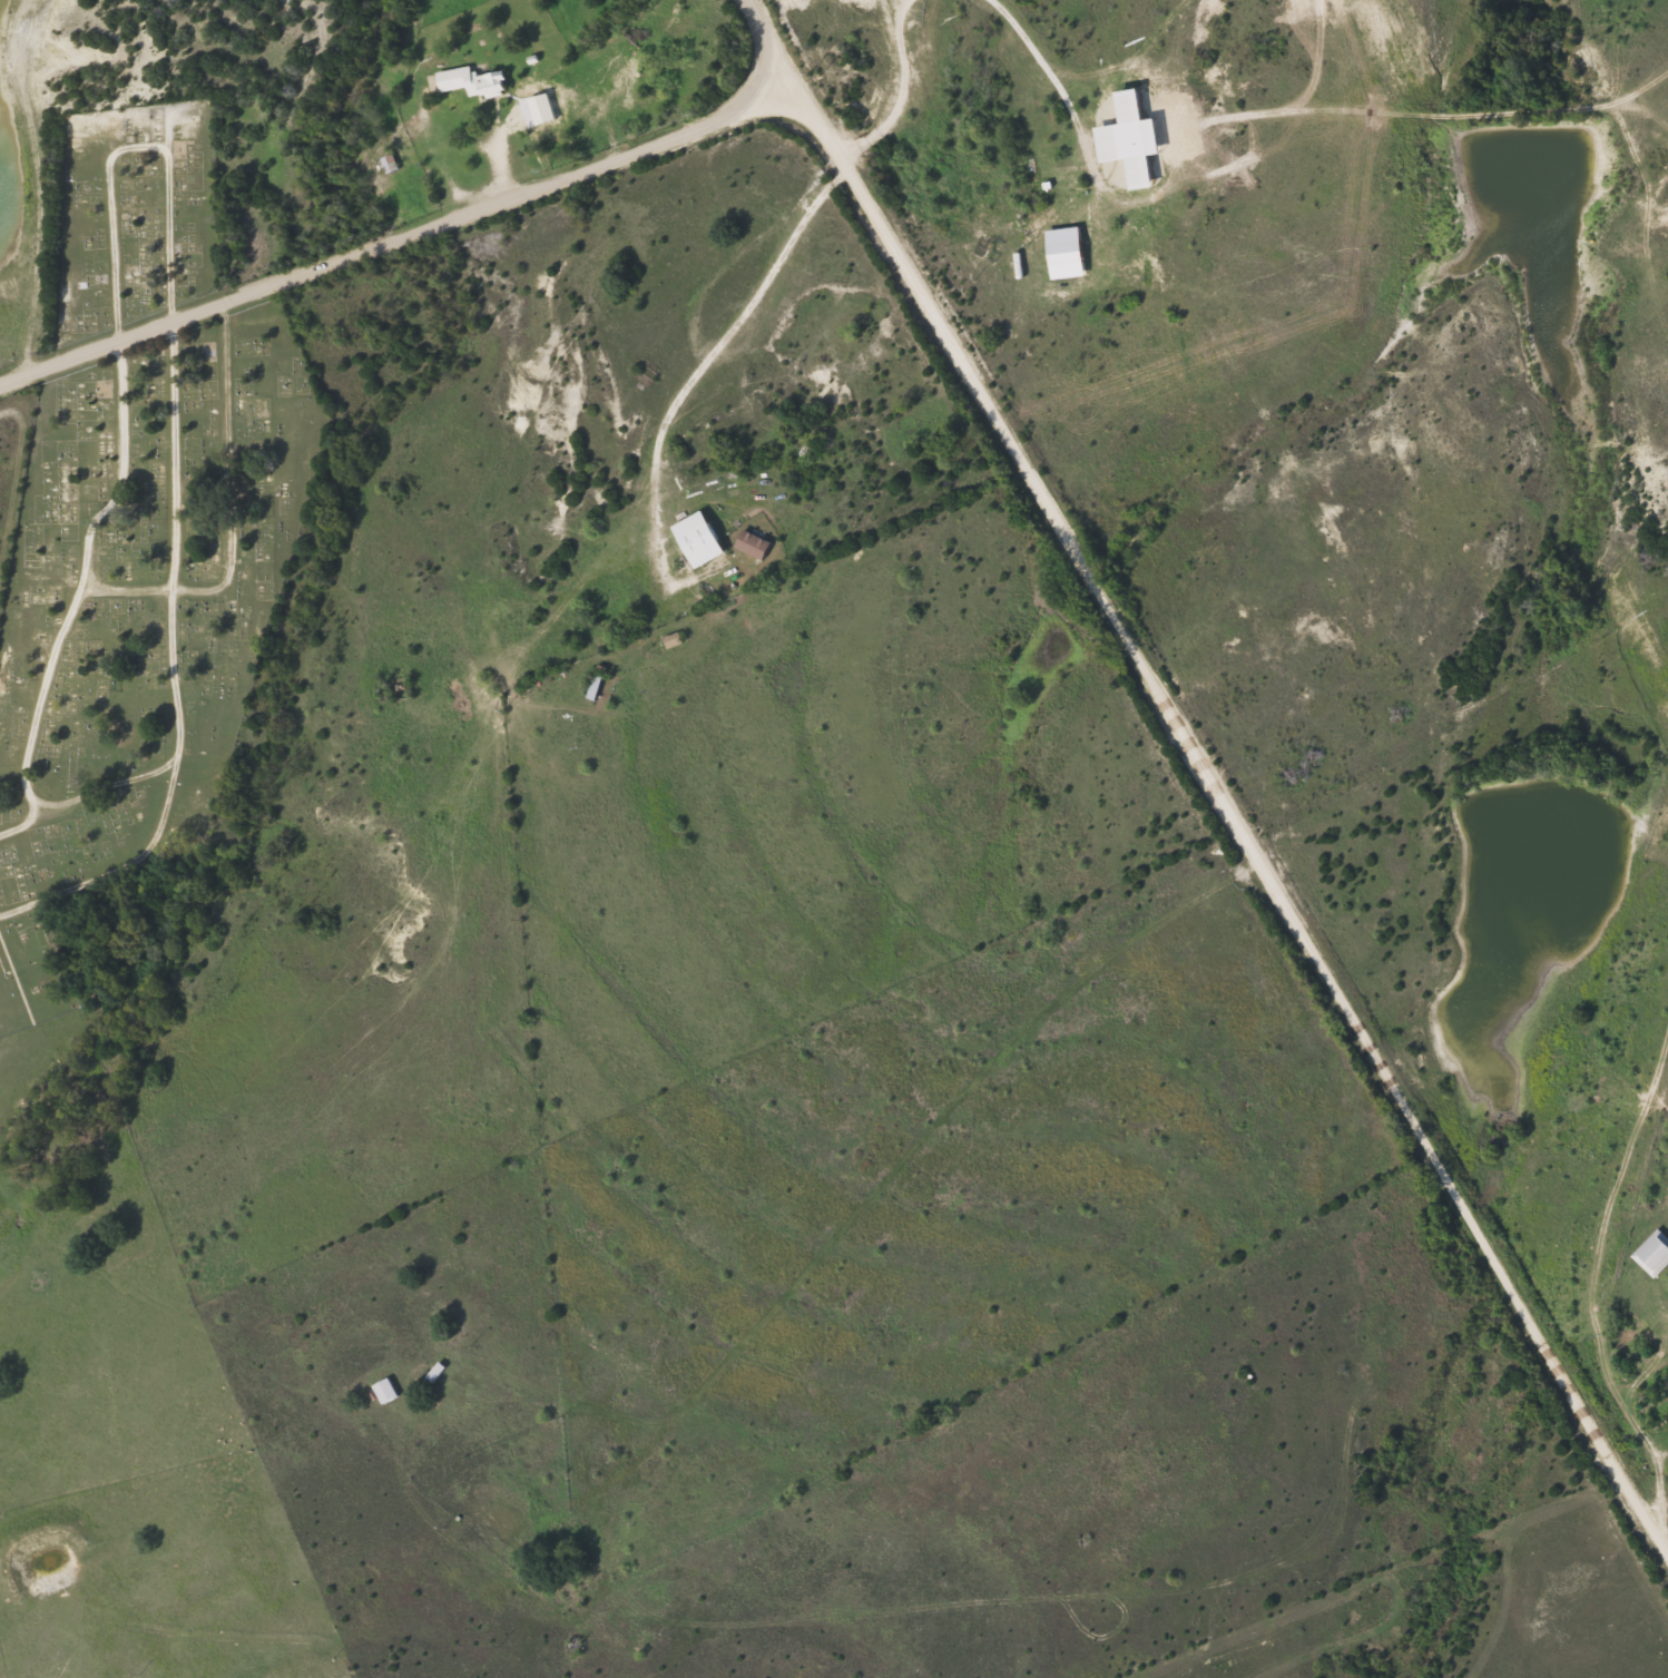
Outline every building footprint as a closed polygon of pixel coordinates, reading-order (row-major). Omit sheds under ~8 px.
[(499,56),(508,90),(470,96),(465,80),(439,87),(436,66),(471,59),(499,56)] [(1116,90),(1140,90),(1145,117),(1159,118),(1162,157),(1152,160),(1156,189),(1129,192),(1125,159),(1101,161),(1093,124),(1118,124),(1116,90)] [(395,165),(387,151),(376,158),(384,171),(395,165)] [(695,502),(727,553),(695,569),(667,514),(695,502)] [(761,557),(767,539),(739,528),(732,546),(761,557)] [(589,698),(599,676),(591,673),(582,695),(589,698)] [(1654,1227),(1627,1255),(1650,1277),(1667,1259),(1667,1241),(1654,1227)] [(394,1394),(384,1376),(369,1384),(379,1403),(394,1394)]
